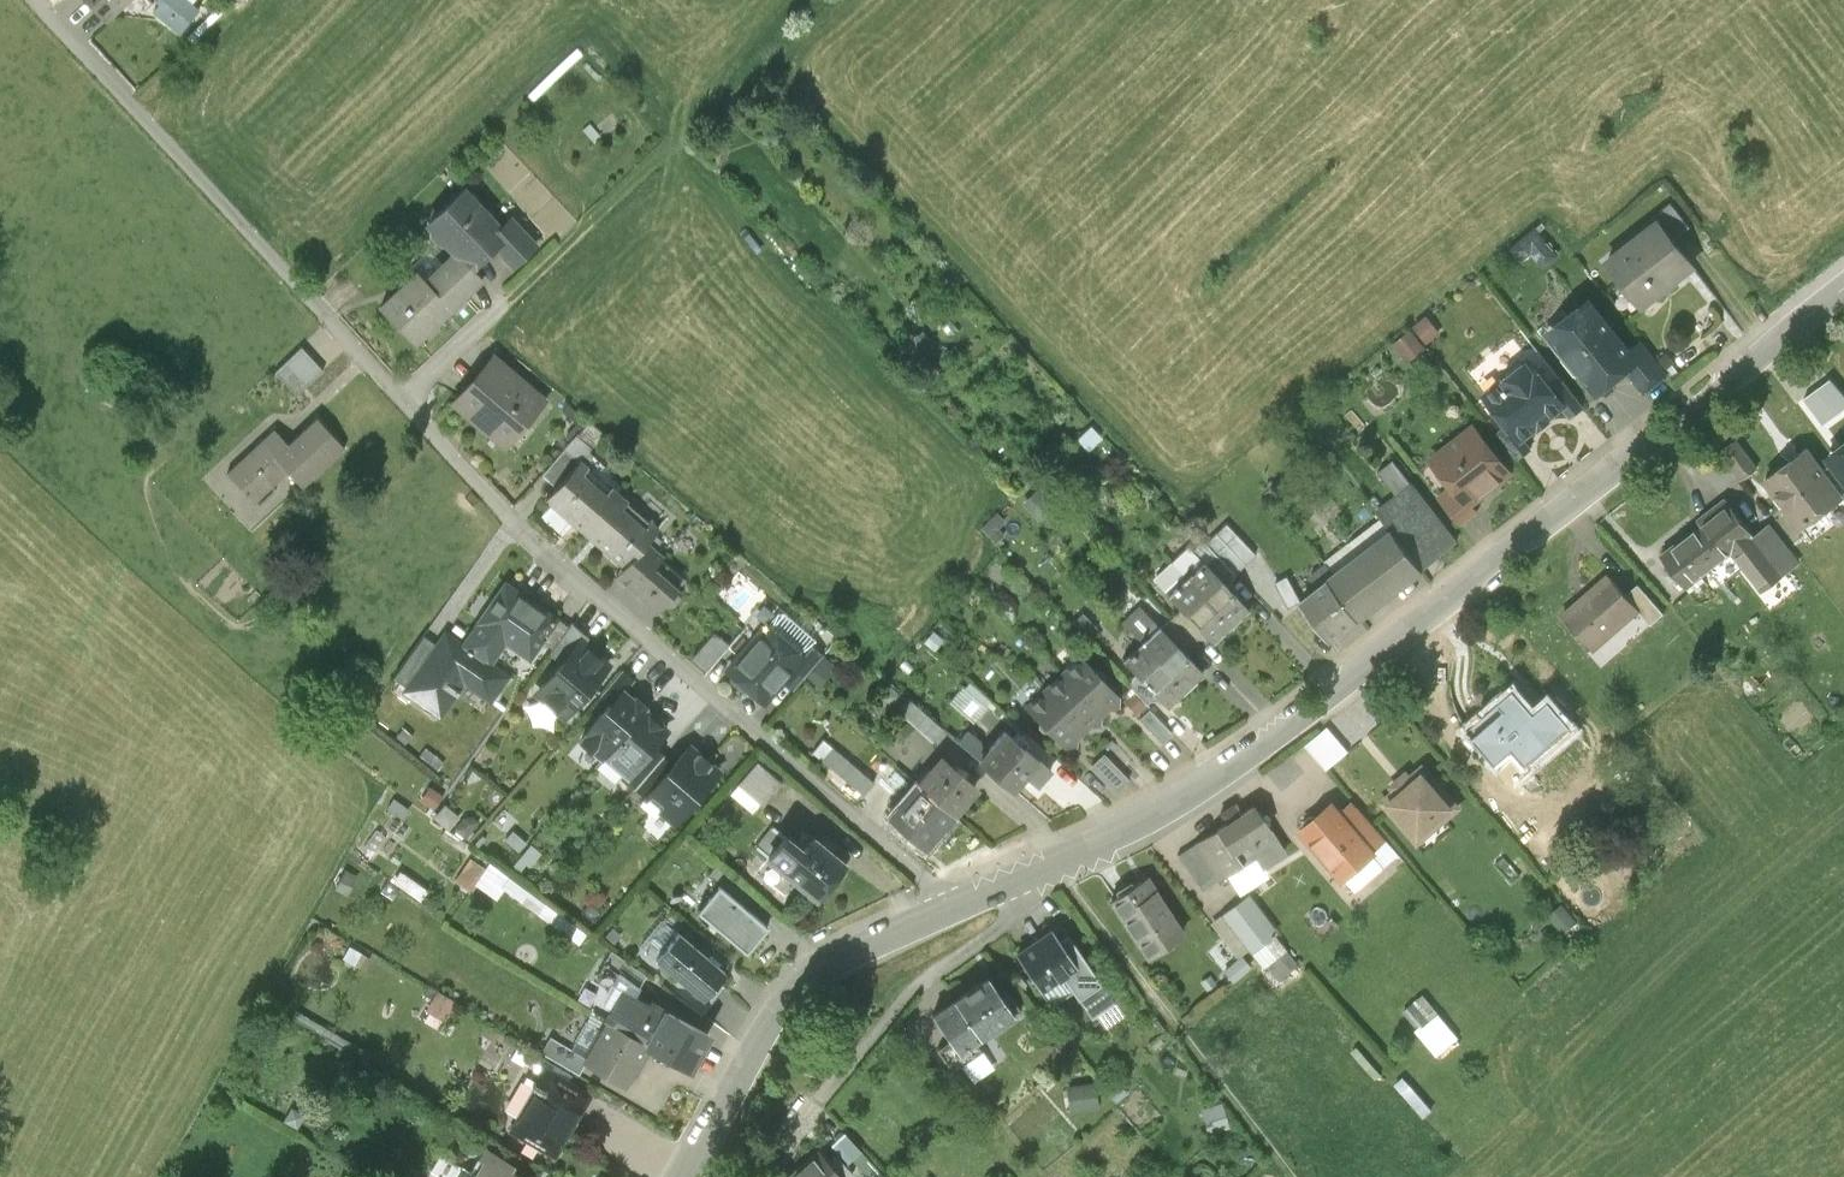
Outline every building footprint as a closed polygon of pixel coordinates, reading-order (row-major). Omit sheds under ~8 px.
[(109,18),(127,0),(91,0),(109,18)] [(188,0),(156,0),(157,0),(150,10),(157,16),(177,31),(196,6),(188,0)] [(188,40),(225,5),(220,0),(183,35),(188,40)] [(574,51),(529,94),(535,100),(574,63),(580,69),(573,76),(585,88),(590,83),(611,104),(618,97),(574,51)] [(453,253),(471,272),(496,249),(510,236),(500,225),(464,187),(426,222),(431,227),(431,234),(438,242),(445,243),(453,253)] [(1653,217),(1655,220),(1672,242),(1689,229),(1670,204),(1653,217)] [(512,215),(500,225),(510,236),(496,249),(515,268),(540,244),(512,215)] [(1655,220),(1602,261),(1640,308),(1692,267),(1672,242),(1655,220)] [(1534,228),(1510,248),(1521,262),(1533,252),(1545,266),(1557,256),(1534,228)] [(471,272),(453,253),(424,280),(419,274),(383,308),(416,343),(481,282),(471,272)] [(1623,369),(1636,358),(1627,347),(1587,298),(1543,333),(1592,393),(1599,388),(1604,390),(1611,385),(1610,379),(1623,369)] [(1427,319),(1415,328),(1427,344),(1439,334),(1427,319)] [(1424,346),(1412,331),(1395,344),(1407,359),(1424,346)] [(1639,337),(1627,347),(1636,358),(1623,369),(1641,391),(1667,370),(1655,356),(1639,337)] [(322,365),(303,345),(276,370),(295,390),(322,365)] [(1659,353),(1655,356),(1667,370),(1672,376),(1679,371),(1673,363),(1675,361),(1668,352),(1662,357),(1659,353)] [(553,405),(498,353),(454,400),(509,452),(553,405)] [(1551,388),(1540,375),(1536,373),(1527,361),(1521,365),(1516,365),(1506,374),(1504,379),(1484,395),(1507,423),(1521,441),(1524,439),(1562,409),(1565,406),(1551,388)] [(1804,397),(1824,423),(1843,409),(1843,395),(1830,378),(1804,397)] [(1560,381),(1551,388),(1565,406),(1562,409),(1571,420),(1583,410),(1560,381)] [(345,441),(320,415),(289,444),(273,427),(228,469),(254,497),(286,467),(301,483),(345,441)] [(1084,446),(1099,433),(1090,422),(1075,435),(1084,446)] [(1521,441),(1507,423),(1497,431),(1521,460),(1533,450),(1524,439),(1521,441)] [(1453,487),(1469,507),(1472,505),(1511,473),(1472,426),(1431,459),(1453,487)] [(543,475),(559,488),(582,461),(585,464),(597,449),(578,433),(543,475)] [(1757,468),(1738,441),(1723,452),(1742,479),(1757,468)] [(1827,456),(1831,462),(1821,469),(1841,496),(1843,500),(1843,444),(1827,456)] [(1806,449),(1765,479),(1800,526),(1841,496),(1821,469),(1806,449)] [(584,535),(621,492),(612,485),(606,491),(583,472),(588,466),(585,464),(582,461),(559,488),(547,502),(551,506),(571,523),(584,535)] [(1394,530),(1421,566),(1455,540),(1398,464),(1381,476),(1400,501),(1382,514),(1383,516),(1394,530)] [(1469,507),(1453,487),(1439,498),(1460,525),(1477,511),(1472,505),(1469,507)] [(630,500),(621,492),(584,535),(623,567),(644,542),(658,526),(652,521),(648,526),(624,507),(630,500)] [(1724,504),(1664,551),(1691,586),(1730,556),(1727,553),(1735,547),(1749,535),(1724,504)] [(571,523),(551,506),(544,515),(563,532),(571,523)] [(993,536),(1004,519),(990,509),(979,526),(993,536)] [(1394,530),(1383,516),(1327,559),(1338,573),(1394,530)] [(1769,521),(1749,535),(1735,547),(1741,554),(1737,556),(1763,589),(1800,560),(1769,521)] [(1338,573),(1302,601),(1333,641),(1425,570),(1421,566),(1394,530),(1338,573)] [(658,613),(679,588),(655,567),(663,558),(644,542),(623,567),(615,576),(658,613)] [(1205,545),(1194,555),(1226,590),(1232,585),(1231,584),(1230,579),(1234,575),(1205,545)] [(1186,547),(1169,563),(1228,626),(1245,610),(1226,590),(1194,555),(1186,547)] [(1169,563),(1152,579),(1178,608),(1196,626),(1210,642),(1228,626),(1169,563)] [(1291,606),(1302,601),(1289,575),(1278,581),(1291,606)] [(1608,577),(1565,615),(1595,649),(1638,612),(1625,597),(1608,577)] [(557,618),(506,583),(464,643),(492,662),(505,642),(529,659),(557,618)] [(1638,586),(1625,597),(1638,612),(1650,625),(1663,614),(1638,586)] [(1121,623),(1140,643),(1158,627),(1139,607),(1121,623)] [(1185,636),(1196,626),(1178,608),(1167,618),(1185,636)] [(782,612),(769,627),(801,655),(811,644),(814,640),(782,612)] [(1095,629),(1082,615),(1072,625),(1085,638),(1095,629)] [(1185,636),(1167,618),(1158,627),(1175,645),(1185,636)] [(582,640),(584,642),(589,637),(572,623),(551,654),(562,663),(582,640)] [(769,627),(765,623),(724,670),(763,704),(783,680),(803,657),(801,655),(769,627)] [(1140,643),(1184,689),(1201,673),(1175,645),(1158,627),(1140,643)] [(464,643),(444,629),(433,645),(407,682),(402,689),(440,715),(463,682),(492,701),(510,674),(492,662),(464,643)] [(706,670),(727,645),(715,634),(694,660),(706,670)] [(395,674),(407,682),(433,645),(421,637),(395,674)] [(584,642),(582,640),(562,663),(536,692),(566,718),(612,667),(584,642)] [(1156,693),(1167,705),(1184,689),(1140,643),(1123,659),(1136,672),(1156,693)] [(803,657),(783,680),(794,689),(805,677),(817,662),(824,655),(811,644),(801,655),(803,657)] [(1060,673),(1101,717),(1110,708),(1119,709),(1120,699),(1079,655),(1060,673)] [(828,671),(817,662),(805,677),(816,686),(828,671)] [(602,695),(612,705),(625,690),(635,679),(624,670),(602,695)] [(1156,693),(1136,672),(1126,681),(1147,702),(1156,693)] [(1041,690),(1082,734),(1091,726),(1100,727),(1101,717),(1060,673),(1041,690)] [(967,684),(951,703),(972,720),(988,701),(967,684)] [(1519,689),(1467,734),(1494,765),(1509,752),(1526,771),(1572,732),(1545,701),(1536,709),(1519,689)] [(605,757),(647,710),(625,690),(612,705),(581,740),(603,760),(605,757)] [(1074,742),(1082,734),(1041,690),(1023,708),(1063,751),(1074,751),(1074,742)] [(1144,707),(1131,694),(1124,701),(1137,714),(1144,707)] [(940,729),(911,702),(900,714),(929,741),(940,729)] [(672,731),(647,710),(605,757),(626,776),(630,779),(658,747),(672,731)] [(1170,732),(1149,711),(1140,721),(1161,741),(1170,732)] [(1328,730),(1306,747),(1326,772),(1347,754),(1328,730)] [(1013,741),(1004,733),(980,762),(1015,791),(1025,778),(1038,789),(1052,773),(1024,749),(1028,744),(1018,735),(1013,741)] [(823,740),(812,752),(862,795),(873,782),(860,771),(868,761),(841,737),(832,748),(823,740)] [(1129,774),(1138,765),(1114,741),(1105,750),(1129,774)] [(667,755),(658,747),(630,779),(626,776),(624,779),(637,790),(638,789),(660,763),(667,755)] [(722,776),(690,749),(670,772),(648,797),(646,800),(678,827),(722,776)] [(1126,780),(1103,756),(1091,768),(1114,791),(1126,780)] [(974,790),(938,759),(916,784),(952,816),(955,813),(974,790)] [(670,772),(660,763),(638,789),(648,797),(670,772)] [(779,784),(757,764),(734,790),(756,809),(779,784)] [(1425,766),(1381,802),(1389,812),(1418,845),(1461,809),(1431,774),(1425,766)] [(952,816),(916,784),(887,817),(923,848),(952,816)] [(442,794),(430,786),(423,795),(435,804),(442,794)] [(409,808),(395,797),(388,806),(402,817),(409,808)] [(1284,850),(1253,805),(1216,831),(1233,857),(1239,866),(1255,856),(1261,866),(1284,850)] [(1303,828),(1300,831),(1340,876),(1370,849),(1340,816),(1331,805),(1319,816),(1311,816),(1304,821),(1303,828)] [(1351,806),(1340,816),(1370,849),(1381,839),(1351,806)] [(463,816),(454,828),(465,835),(473,823),(463,816)] [(376,828),(366,842),(376,849),(386,835),(376,828)] [(523,854),(531,844),(514,830),(506,840),(523,854)] [(1233,857),(1216,831),(1178,857),(1202,891),(1239,866),(1233,857)] [(806,846),(791,833),(769,860),(808,891),(819,900),(846,868),(832,857),(838,849),(822,836),(818,842),(813,838),(806,846)] [(1396,855),(1381,839),(1370,849),(1340,876),(1355,893),(1396,855)] [(542,853),(531,844),(523,854),(515,864),(522,870),(528,863),(532,865),(542,853)] [(484,867),(471,858),(455,881),(468,890),(474,881),(484,867)] [(721,887),(740,903),(750,891),(718,864),(708,876),(721,887)] [(499,877),(484,867),(474,881),(495,895),(501,887),(578,942),(585,932),(507,877),(499,877)] [(357,875),(345,868),(335,885),(348,892),(357,875)] [(392,898),(401,885),(377,869),(369,883),(392,898)] [(426,889),(398,870),(392,878),(420,897),(426,889)] [(1179,935),(1144,882),(1115,902),(1150,954),(1179,935)] [(721,887),(700,912),(748,951),(769,926),(740,903),(721,887)] [(330,898),(324,895),(314,914),(320,916),(330,898)] [(1578,920),(1562,903),(1548,916),(1564,933),(1578,920)] [(1297,965),(1250,904),(1216,930),(1239,959),(1247,953),(1251,958),(1257,953),(1277,980),(1297,965)] [(731,972),(681,930),(657,959),(707,1000),(731,972)] [(1059,940),(1054,932),(1020,955),(1042,989),(1064,975),(1092,1017),(1112,1003),(1067,934),(1059,940)] [(365,955),(350,947),(343,960),(357,968),(365,955)] [(1014,1012),(989,975),(934,1012),(958,1049),(1014,1012)] [(653,999),(651,1003),(613,981),(601,1001),(614,1008),(607,1019),(651,1045),(693,1070),(714,1034),(653,999)] [(1436,1008),(1414,1028),(1437,1053),(1459,1033),(1436,1008)] [(586,1054),(584,1057),(628,1083),(651,1045),(607,1019),(586,1054)] [(576,1070),(584,1057),(586,1054),(551,1034),(542,1051),(576,1070)] [(959,1060),(971,1077),(992,1064),(980,1046),(959,1060)] [(555,1154),(589,1097),(545,1070),(538,1082),(529,1076),(510,1109),(518,1114),(511,1127),(555,1154)] [(1095,1084),(1068,1087),(1072,1114),(1098,1110),(1095,1084)] [(1207,1130),(1230,1123),(1222,1099),(1199,1107),(1207,1130)] [(291,1108),(286,1118),(296,1124),(302,1114),(291,1108)] [(859,1150),(845,1134),(836,1142),(850,1158),(859,1150)] [(510,1170),(514,1163),(487,1147),(472,1173),(465,1169),(460,1176),(523,1176),(510,1170)] [(817,1150),(786,1176),(840,1176),(827,1161),(817,1150)] [(827,1161),(840,1176),(849,1176),(851,1175),(834,1155),(827,1161)]
